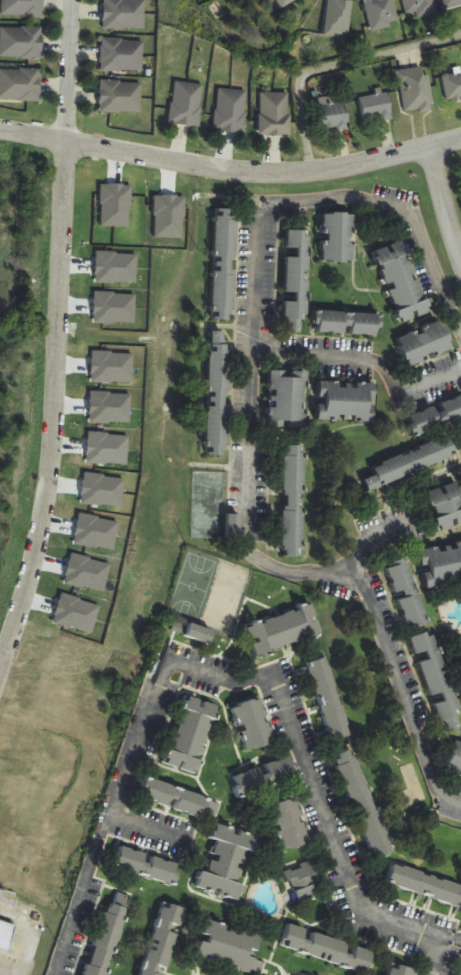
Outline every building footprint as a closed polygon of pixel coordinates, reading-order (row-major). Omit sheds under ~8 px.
[(44,0),(2,0),(2,17),(44,18),(44,0)] [(145,0),(103,0),(103,30),(144,30),(145,0)] [(369,31),(399,26),(395,0),(364,0),(369,31)] [(406,19),(436,13),(433,0),(403,0),(406,19)] [(43,28),(0,28),(0,59),(43,59),(43,28)] [(101,72),(143,72),(143,40),(101,40),(101,72)] [(402,113),(433,109),(428,67),(397,71),(402,113)] [(41,69),(0,69),(0,101),(41,101),(41,69)] [(445,102),(460,101),(460,74),(443,75),(445,102)] [(141,114),(141,82),(99,82),(99,114),(141,114)] [(200,126),(203,85),(173,82),(170,124),(200,126)] [(214,131),(244,133),(247,91),(217,89),(214,131)] [(290,93),(260,93),(260,136),(290,136),(290,93)] [(359,98),(363,122),(392,117),(387,93),(359,98)] [(345,102),(333,104),(332,97),(318,98),(322,131),(348,128),(345,102)] [(213,320),(233,321),(235,210),(215,209),(213,320)] [(353,213),(323,213),(322,262),(352,262),(353,213)] [(282,332),(306,332),(307,231),(286,231),(286,251),(293,251),(293,257),(284,257),(283,294),(294,294),(294,302),(283,301),(282,332)] [(400,323),(430,312),(404,240),(374,252),(400,323)] [(314,333),(380,336),(380,314),(315,312),(314,333)] [(409,367),(453,348),(440,320),(397,339),(409,367)] [(229,332),(209,332),(208,455),(227,456),(229,332)] [(306,371),(271,370),(269,429),(305,430),(306,371)] [(375,383),(318,382),(317,421),(374,422),(375,383)] [(406,415),(413,435),(460,419),(460,397),(406,415)] [(376,474),(364,479),(369,490),(456,455),(448,435),(372,465),(376,474)] [(304,445),(282,445),(282,556),(304,556),(304,445)] [(439,530),(460,524),(460,486),(460,482),(428,491),(439,530)] [(418,550),(425,587),(460,581),(460,542),(418,550)] [(428,621),(404,558),(386,564),(399,599),(397,599),(408,628),(428,621)] [(254,655),(321,635),(312,604),(245,625),(254,655)] [(184,635),(210,644),(214,631),(189,622),(184,635)] [(409,637),(415,655),(425,651),(428,659),(418,663),(430,696),(441,692),(444,701),(433,704),(443,734),(460,728),(460,718),(431,630),(409,637)] [(327,657),(307,662),(329,743),(349,738),(327,657)] [(166,765),(197,774),(216,705),(185,696),(166,765)] [(232,707),(246,751),(275,741),(260,697),(232,707)] [(454,742),(446,766),(460,770),(460,744),(454,742)] [(373,858),(392,851),(353,749),(334,756),(373,858)] [(239,798),(299,774),(291,754),(231,778),(239,798)] [(146,775),(138,796),(199,819),(202,810),(216,815),(221,803),(146,775)] [(296,798),(270,805),(282,850),(309,842),(296,798)] [(260,837),(217,824),(197,889),(237,902),(252,854),(254,855),(260,837)] [(173,885),(179,863),(118,846),(113,868),(173,885)] [(284,871),(296,904),(322,895),(310,862),(284,871)] [(386,884),(460,907),(460,885),(392,864),(386,884)] [(107,898),(86,974),(107,974),(127,903),(107,898)] [(185,908),(163,902),(142,974),(165,974),(185,908)] [(9,950),(15,924),(0,920),(0,948),(9,950)] [(194,958),(260,974),(264,961),(254,959),(260,935),(203,920),(194,958)] [(286,924),(279,947),(366,973),(373,950),(286,924)] [(414,969),(388,963),(385,974),(413,974),(414,969)]
